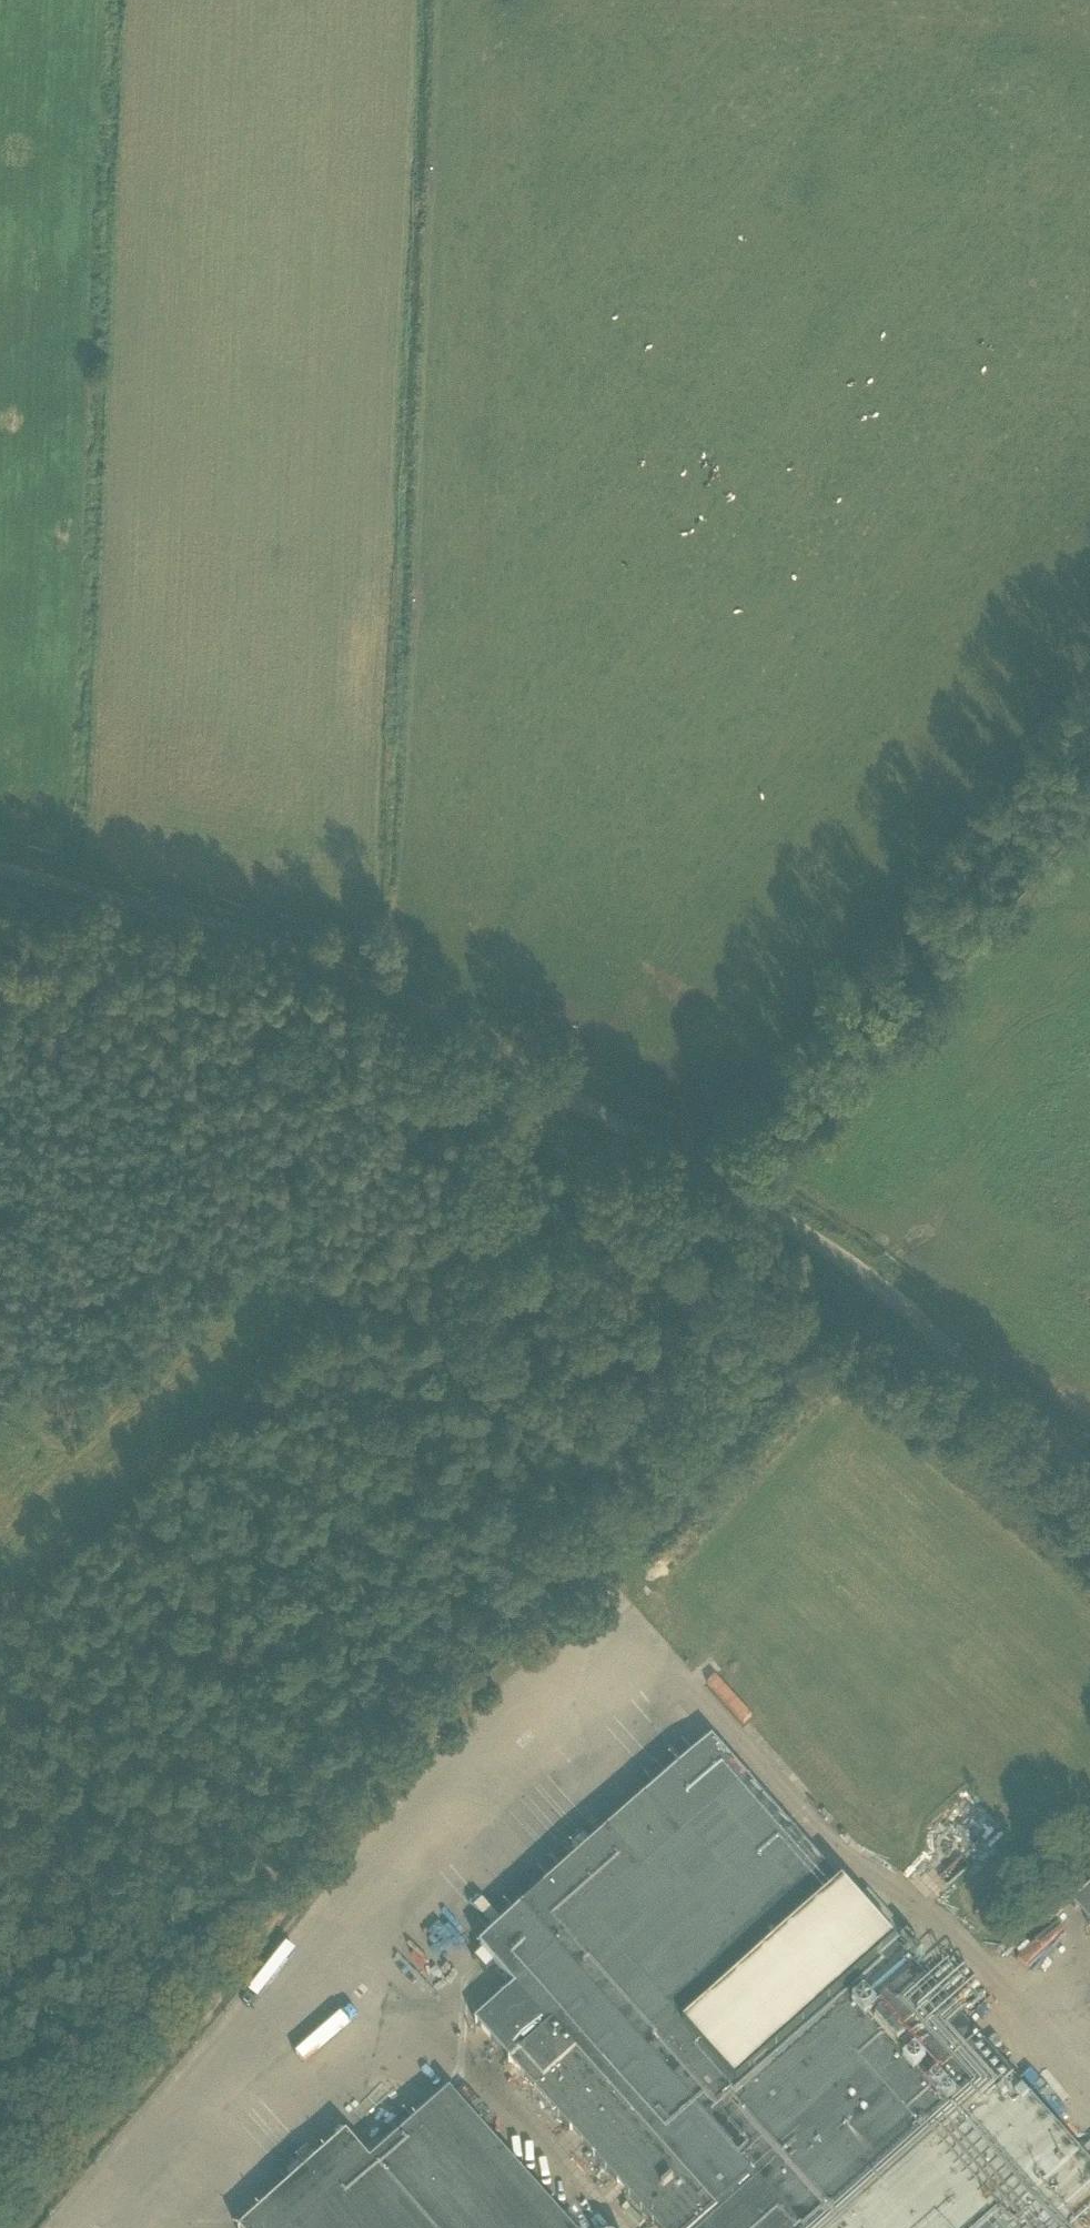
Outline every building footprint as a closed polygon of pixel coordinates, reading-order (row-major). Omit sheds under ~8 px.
[(713,1742),(480,1948),(516,1989),(477,2023),(657,2227),(1089,2227),(1089,2167),(713,1742)] [(1089,1923),(1089,1890),(1073,1905),(1089,1923)] [(449,2093),(370,2164),(347,2138),(247,2227),(570,2227),(449,2093)]
